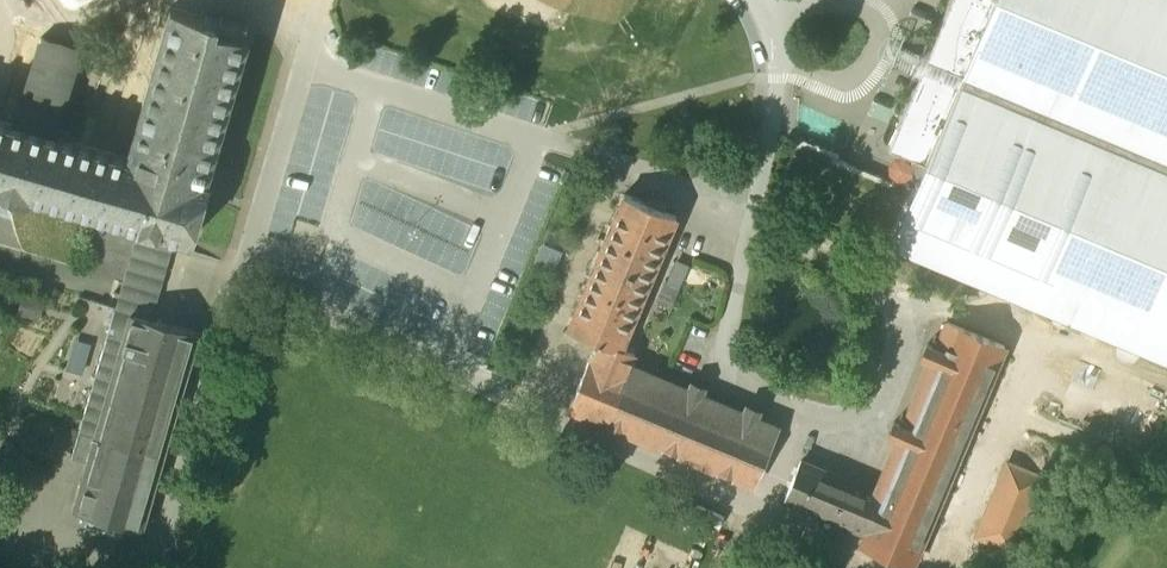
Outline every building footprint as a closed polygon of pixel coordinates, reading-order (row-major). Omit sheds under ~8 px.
[(933,41),(928,39),(908,86),(914,88),(888,149),(903,155),(893,178),(915,187),(890,247),(1166,363),(1166,0),(951,0),(933,41)] [(207,15),(206,18),(171,8),(126,159),(54,138),(81,51),(41,40),(14,126),(0,122),(0,186),(139,226),(138,227),(157,233),(158,232),(192,242),(194,235),(200,237),(203,226),(197,224),(199,218),(205,220),(208,209),(202,207),(203,202),(211,204),(214,191),(207,189),(208,183),(206,182),(207,179),(214,181),(217,170),(211,168),(212,162),(219,164),(222,153),(216,151),(217,144),(224,146),(227,135),(221,133),(223,126),(229,128),(232,117),(226,115),(228,108),(234,110),(238,99),(231,97),(233,90),(239,92),(243,81),(236,79),(248,38),(216,29),(218,21),(214,20),(215,17),(207,15)] [(10,38),(0,35),(0,61),(4,62),(10,38)] [(623,195),(567,329),(597,342),(620,351),(621,349),(676,217),(623,195)] [(137,233),(102,223),(98,235),(87,232),(82,248),(94,251),(88,272),(123,282),(137,234),(137,233)] [(157,233),(138,227),(137,233),(137,234),(123,282),(115,309),(130,313),(151,320),(171,251),(153,246),(157,233)] [(115,309),(71,458),(87,463),(130,313),(115,309)] [(151,320),(130,313),(87,463),(81,484),(149,504),(156,478),(158,479),(160,473),(158,472),(159,468),(162,468),(163,462),(161,461),(162,456),(163,457),(192,360),(191,359),(193,350),(197,352),(199,345),(195,344),(198,333),(151,320)] [(1004,347),(954,326),(882,496),(800,462),(797,469),(793,468),(792,474),(794,477),(785,499),(866,534),(861,545),(911,566),(1004,347)] [(89,375),(100,339),(77,332),(66,368),(89,375)] [(597,342),(569,409),(605,424),(626,376),(634,355),(621,349),(620,351),(597,342)] [(626,376),(605,424),(754,486),(774,439),(626,376)] [(141,529),(149,504),(81,484),(74,510),(141,529)] [(682,562),(655,551),(648,567),(680,567),(682,562)] [(760,554),(754,567),(792,567),(760,554)]
